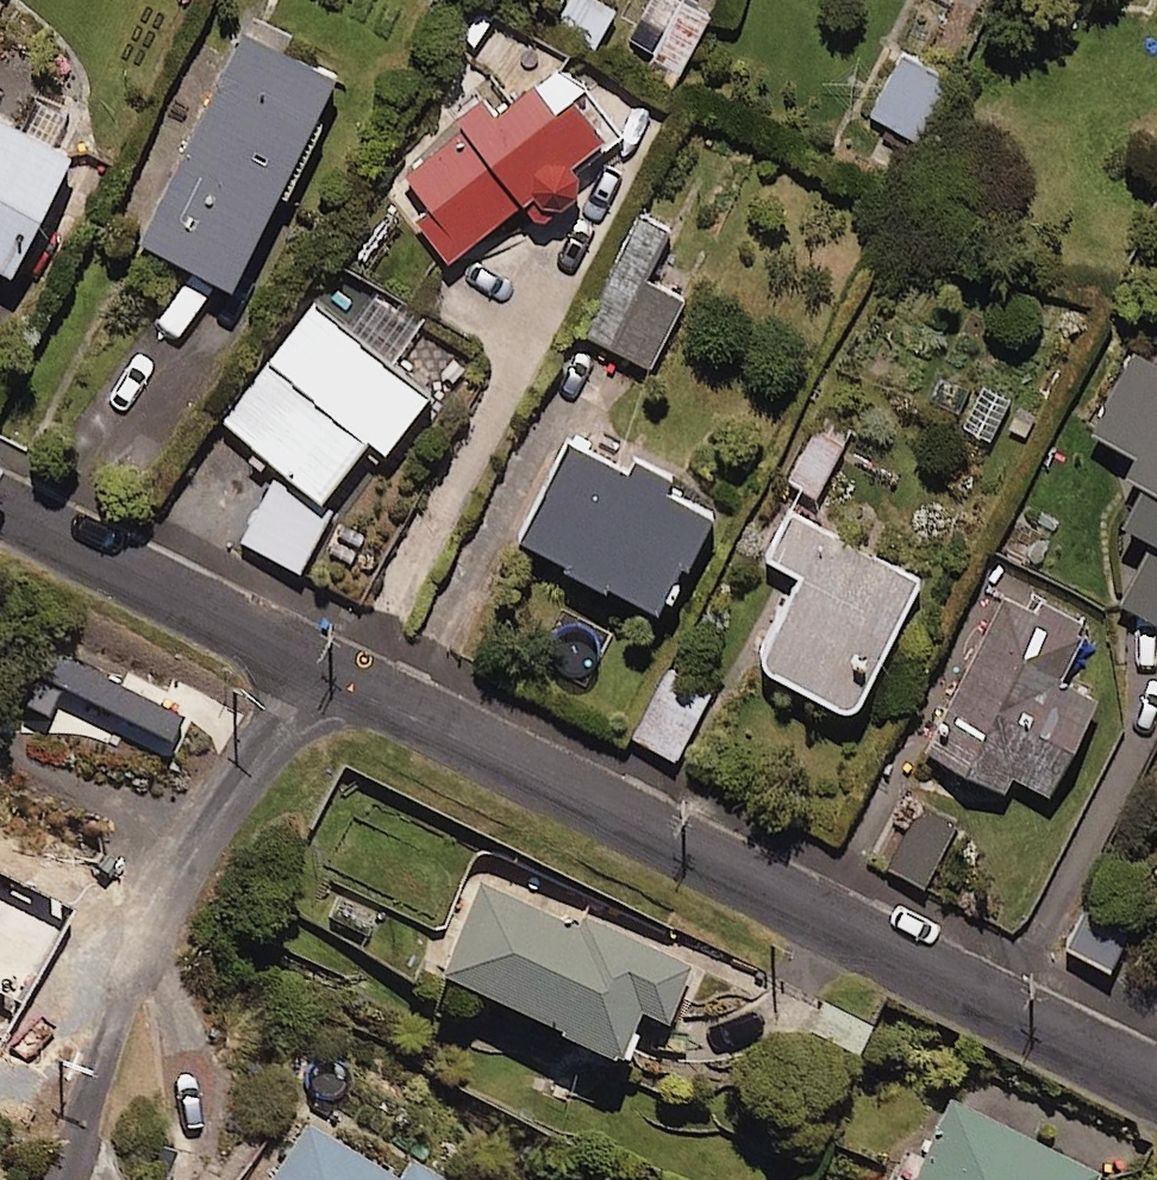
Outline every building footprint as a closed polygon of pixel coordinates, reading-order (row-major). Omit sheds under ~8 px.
[(605,0),(563,0),(552,22),(591,41),(610,2),(605,0)] [(691,0),(673,0),(637,73),(666,88),(706,8),(691,0)] [(269,186),(279,192),(318,112),(308,107),(326,70),(232,24),(132,230),(225,276),(269,186)] [(598,124),(520,28),(485,57),(502,77),(396,164),(428,204),(413,216),(444,253),(516,193),(538,219),(590,179),(567,150),(598,124)] [(951,73),(897,47),(866,111),(920,137),(951,73)] [(58,143),(0,114),(0,257),(58,143)] [(668,229),(634,212),(577,326),(647,361),(680,294),(644,277),(668,229)] [(419,384),(311,303),(222,419),(314,488),(360,427),(377,440),(419,384)] [(1123,335),(1080,417),(1143,450),(1111,512),(1145,529),(1111,594),(1156,618),(1156,353),(1123,335)] [(854,433),(817,411),(779,474),(816,496),(854,433)] [(661,483),(668,471),(615,445),(609,457),(565,435),(517,533),(661,604),(709,507),(661,483)] [(326,507),(270,475),(237,533),(293,565),(326,507)] [(921,581),(796,517),(772,562),(805,579),(762,663),(854,711),(921,581)] [(1080,619),(999,582),(924,748),(997,781),(1004,766),(1043,784),(1087,688),(1055,674),(1080,619)] [(708,691),(668,668),(632,732),(672,755),(708,691)] [(954,821),(921,803),(887,863),(920,882),(954,821)] [(682,958),(487,860),(433,968),(605,1055),(630,1006),(652,1017),(682,958)] [(21,873),(0,912),(0,934),(56,965),(87,910),(21,873)] [(1125,930),(1090,908),(1069,942),(1104,964),(1125,930)] [(939,1096),(897,1179),(1079,1179),(1085,1168),(939,1096)] [(301,1119),(266,1179),(442,1179),(392,1152),(384,1167),(301,1119)]
